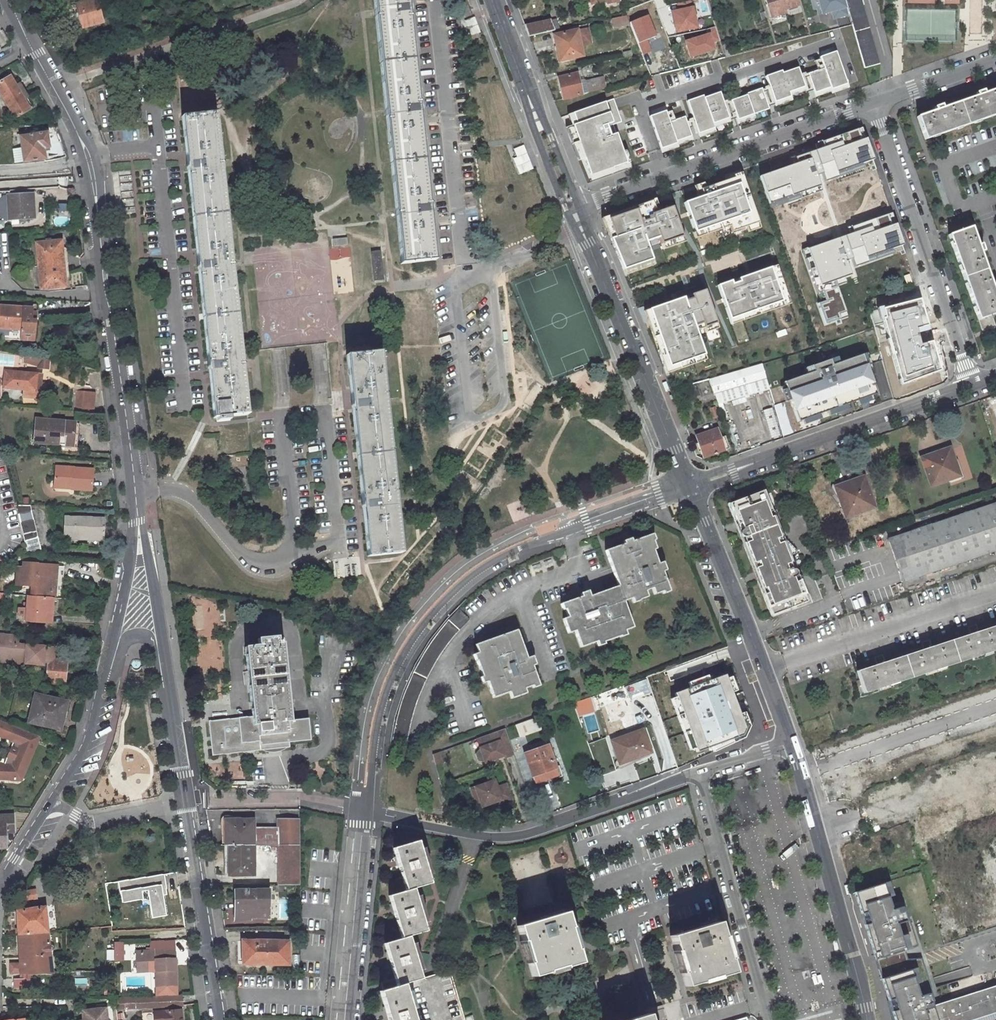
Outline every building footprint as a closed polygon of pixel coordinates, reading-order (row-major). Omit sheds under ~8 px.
[(78,3),(81,14),(84,27),(103,22),(98,0),(90,0),(78,3)] [(402,265),(436,262),(430,206),(419,108),(408,6),(407,0),(374,0),(402,265)] [(769,19),(785,14),(784,11),(781,0),(764,0),(769,19)] [(784,11),(799,6),(798,0),(781,0),(784,11)] [(844,0),(817,0),(821,15),(830,13),(846,8),(844,0)] [(866,69),(880,65),(862,0),(846,0),(866,69)] [(692,6),(669,11),(674,33),(697,29),(692,6)] [(848,16),(846,8),(830,13),(833,20),(848,16)] [(79,28),(84,27),(81,14),(76,15),(79,28)] [(647,15),(628,22),(636,43),(637,43),(647,39),(655,36),(647,15)] [(478,33),(472,17),(463,21),(469,36),(478,33)] [(553,30),(549,19),(523,25),(527,36),(553,30)] [(588,27),(577,30),(581,47),(592,45),(588,27)] [(706,29),(707,33),(709,33),(712,43),(719,41),(715,27),(706,29)] [(577,28),(550,34),(556,63),(583,57),(581,47),(577,30),(577,28)] [(712,43),(709,33),(707,33),(683,41),(688,58),(714,50),(712,43)] [(651,51),(647,39),(637,43),(642,55),(651,51)] [(819,57),(823,68),(831,92),(832,94),(849,88),(835,51),(819,57)] [(780,71),(765,77),(775,106),(791,101),(790,97),(806,92),(797,68),(781,73),(780,71)] [(831,92),(823,68),(807,74),(815,97),(831,92)] [(581,70),(559,75),(565,98),(607,88),(604,76),(583,81),(581,70)] [(15,74),(0,82),(0,89),(16,116),(33,106),(28,98),(31,96),(22,82),(20,83),(15,74)] [(745,94),(745,95),(753,115),(769,109),(761,88),(745,94)] [(919,117),(927,140),(995,116),(995,90),(987,93),(985,88),(978,91),(979,93),(976,94),(977,97),(945,108),(943,104),(937,105),(938,108),(935,109),(936,112),(919,117)] [(719,92),(703,98),(714,128),(730,122),(719,92)] [(703,98),(702,95),(686,101),(699,138),(715,132),(714,128),(703,98)] [(753,115),(745,95),(730,101),(738,124),(754,119),(753,115)] [(613,99),(566,116),(590,183),(628,169),(612,125),(621,122),(613,99)] [(665,111),(647,117),(660,154),(677,148),(676,145),(668,122),(665,111)] [(217,114),(183,117),(187,156),(198,256),(210,376),(215,419),(250,416),(217,114)] [(684,116),(668,122),(676,145),(692,140),(684,116)] [(807,154),(809,159),(816,178),(822,176),(824,183),(838,178),(838,180),(876,167),(862,127),(816,143),(818,150),(807,154)] [(50,147),(48,133),(21,136),(22,143),(24,161),(46,158),(45,148),(50,147)] [(14,144),(16,162),(24,161),(22,143),(14,144)] [(517,174),(532,169),(521,143),(511,147),(515,158),(512,160),(517,174)] [(809,159),(759,178),(770,210),(821,191),(816,178),(809,159)] [(731,179),(710,186),(712,193),(681,203),(693,239),(729,227),(731,233),(747,228),(748,232),(759,228),(740,173),(730,176),(731,179)] [(4,193),(0,197),(0,205),(0,213),(6,217),(19,216),(24,216),(31,215),(30,202),(34,202),(33,192),(4,193)] [(684,243),(672,207),(659,212),(654,200),(600,219),(622,278),(655,266),(646,243),(656,240),(660,252),(684,243)] [(907,251),(893,211),(852,225),(854,231),(807,247),(811,256),(805,258),(817,292),(822,290),(825,301),(815,305),(823,328),(850,318),(838,282),(853,276),(848,261),(852,260),(855,269),(907,251)] [(994,286),(983,254),(987,253),(984,246),(983,246),(982,244),(979,245),(974,230),(952,237),(981,322),(995,317),(995,286),(994,286)] [(65,284),(61,239),(36,241),(40,286),(65,284)] [(372,250),(374,279),(385,279),(383,249),(372,250)] [(775,263),(716,284),(730,324),(789,303),(775,263)] [(703,289),(643,311),(665,373),(705,359),(694,330),(701,327),(703,333),(717,328),(703,289)] [(931,327),(922,297),(882,309),(903,382),(944,370),(935,339),(923,343),(920,331),(931,327)] [(35,339),(36,320),(32,320),(32,308),(0,307),(0,335),(8,335),(8,328),(23,328),(22,339),(35,339)] [(878,399),(862,353),(783,381),(799,427),(878,399)] [(402,553),(380,354),(346,357),(369,557),(402,553)] [(19,365),(49,368),(50,359),(20,356),(19,365)] [(720,405),(771,390),(764,364),(711,380),(716,392),(720,405)] [(42,379),(43,375),(6,370),(4,384),(25,386),(24,393),(39,395),(41,378),(42,379)] [(695,390),(699,388),(702,396),(716,392),(711,380),(711,379),(693,384),(695,390)] [(77,390),(75,410),(94,412),(96,392),(77,390)] [(774,408),(765,411),(773,439),(783,435),(776,415),(776,414),(774,408)] [(73,445),(75,422),(37,417),(34,440),(73,445)] [(718,429),(697,437),(705,458),(731,449),(727,440),(723,441),(718,429)] [(953,447),(924,458),(934,485),(962,474),(953,447)] [(89,488),(92,468),(55,464),(53,480),(73,482),(73,487),(89,488)] [(849,520),(878,511),(866,476),(863,477),(864,478),(854,482),(854,481),(841,485),(849,509),(845,510),(849,520)] [(809,603),(792,559),(788,560),(774,524),(771,518),(769,519),(766,513),(760,497),(767,494),(765,490),(728,505),(735,521),(739,520),(742,530),(742,531),(742,532),(741,533),(741,534),(740,535),(753,566),(758,572),(762,581),(759,582),(772,617),(789,611),(788,608),(791,607),(792,609),(809,603)] [(760,497),(766,513),(769,519),(771,518),(774,524),(788,560),(792,559),(791,556),(794,555),(799,551),(783,536),(767,494),(760,497)] [(40,552),(29,503),(14,502),(25,550),(40,552)] [(900,537),(893,539),(902,568),(907,571),(923,566),(926,575),(995,551),(995,505),(900,537)] [(103,537),(104,517),(63,514),(62,534),(103,537)] [(626,630),(634,627),(624,601),(631,598),(633,603),(640,601),(639,599),(647,596),(645,591),(653,588),(655,594),(663,592),(664,593),(669,591),(662,571),(666,570),(662,561),(657,563),(652,549),(655,549),(652,540),(653,539),(651,534),(630,541),(629,538),(622,541),(623,544),(604,551),(617,586),(589,596),(588,592),(581,595),(582,598),(562,605),(564,610),(567,610),(570,618),(564,619),(569,634),(576,632),(582,648),(598,642),(600,647),(606,644),(605,642),(621,636),(622,637),(628,635),(626,630)] [(64,577),(65,565),(13,561),(12,566),(6,565),(4,582),(34,585),(33,594),(52,596),(54,576),(64,577)] [(753,566),(759,582),(762,581),(758,572),(753,566)] [(914,579),(926,575),(923,566),(907,571),(902,568),(907,582),(914,579)] [(30,594),(28,620),(48,622),(49,606),(51,606),(52,596),(30,594)] [(448,620),(459,630),(469,619),(458,609),(448,620)] [(995,652),(995,626),(986,629),(985,626),(978,628),(979,631),(940,644),(939,642),(932,644),(933,647),(893,660),(892,657),(885,659),(886,663),(865,669),(874,693),(995,652)] [(529,658),(518,630),(476,646),(479,653),(474,655),(477,662),(478,661),(485,678),(482,679),(485,685),(489,683),(495,699),(511,693),(513,699),(529,693),(527,689),(534,685),(535,688),(541,685),(533,666),(537,664),(533,656),(529,658)] [(44,666),(45,657),(50,657),(54,658),(54,654),(56,655),(57,646),(18,643),(19,634),(0,632),(0,645),(1,645),(0,651),(0,652),(9,652),(9,657),(17,658),(16,663),(44,666)] [(323,735),(321,714),(294,717),(288,649),(283,650),(282,644),(261,646),(261,652),(249,653),(254,707),(254,712),(250,712),(212,716),(214,735),(216,750),(290,742),(290,739),(323,735)] [(16,663),(17,658),(9,657),(9,652),(0,652),(0,661),(16,663)] [(50,657),(48,680),(66,682),(69,659),(54,658),(50,657)] [(730,740),(741,735),(744,728),(739,714),(731,692),(726,678),(725,675),(709,681),(689,688),(674,693),(675,696),(696,749),(697,752),(710,747),(730,740)] [(687,682),(689,688),(709,681),(707,675),(687,682)] [(731,676),(726,678),(731,692),(736,691),(731,676)] [(65,716),(67,702),(38,695),(31,721),(58,727),(61,715),(65,716)] [(696,749),(675,696),(669,698),(689,751),(696,749)] [(744,712),(739,714),(744,728),(741,735),(730,740),(732,744),(744,738),(749,726),(744,712)] [(525,738),(546,730),(541,718),(520,726),(525,738)] [(17,778),(24,776),(40,735),(8,722),(7,722),(2,736),(14,740),(5,764),(0,764),(0,777),(17,778)] [(645,731),(614,744),(623,765),(645,756),(646,757),(655,753),(645,731)] [(481,767),(500,761),(501,762),(512,758),(503,732),(500,733),(473,744),(476,753),(472,758),(475,766),(481,767)] [(730,740),(710,747),(712,753),(732,744),(730,740)] [(560,769),(551,746),(528,755),(540,787),(568,777),(564,767),(560,769)] [(477,789),(484,808),(495,804),(503,801),(504,804),(515,800),(510,786),(500,790),(497,782),(496,782),(477,789)] [(473,791),(480,810),(484,808),(477,789),(473,791)] [(7,820),(7,829),(14,828),(14,811),(0,812),(0,820),(7,820)] [(299,818),(277,818),(277,827),(254,827),(254,819),(227,819),(227,844),(230,844),(293,845),(299,845),(299,818)] [(7,820),(0,820),(0,845),(8,844),(7,829),(7,820)] [(450,970),(422,978),(410,936),(427,930),(415,888),(432,883),(419,841),(395,848),(407,890),(389,895),(402,938),(386,943),(396,978),(382,982),(385,989),(381,991),(389,1019),(465,1019),(450,970)] [(230,874),(255,874),(255,845),(230,844),(230,874)] [(278,845),(278,884),(300,885),(299,845),(293,845),(278,845)] [(143,900),(144,918),(170,915),(166,874),(119,879),(121,902),(143,900)] [(892,883),(857,893),(878,961),(914,950),(906,923),(917,920),(912,906),(900,909),(892,883)] [(35,897),(35,889),(21,890),(22,898),(35,897)] [(268,916),(268,889),(237,889),(237,916),(268,916)] [(50,954),(45,905),(17,908),(20,956),(50,954)] [(570,926),(565,910),(518,924),(522,940),(524,939),(531,961),(529,961),(533,976),(550,970),(549,968),(565,963),(565,966),(581,960),(577,946),(574,947),(568,926),(570,926)] [(723,935),(719,920),(673,934),(677,949),(679,949),(685,971),(684,971),(688,985),(702,981),(701,979),(718,974),(719,976),(734,971),(730,957),(727,957),(721,936),(723,935)] [(287,961),(287,939),(245,938),(245,962),(287,961)] [(125,960),(125,941),(114,941),(114,949),(106,949),(107,960),(125,960)] [(176,956),(176,948),(136,949),(136,966),(148,966),(148,962),(156,961),(156,984),(176,983),(176,962),(172,962),(172,956),(176,956)] [(6,972),(52,972),(50,954),(20,956),(20,957),(20,962),(6,963),(6,972)] [(148,966),(136,966),(136,971),(156,970),(156,961),(148,962),(148,966)] [(33,987),(33,978),(19,978),(19,987),(33,987)] [(913,1019),(970,1019),(995,1012),(995,987),(934,1007),(927,986),(905,993),(913,1019)] [(115,1006),(182,1005),(182,992),(114,995),(115,1006)] [(905,993),(896,995),(900,1007),(904,1019),(913,1019),(905,993)] [(105,1006),(82,1008),(82,1017),(79,1018),(79,1019),(106,1019),(105,1006)] [(174,1008),(153,1012),(154,1019),(176,1019),(174,1008)] [(970,1019),(995,1019),(995,1012),(970,1019)]
